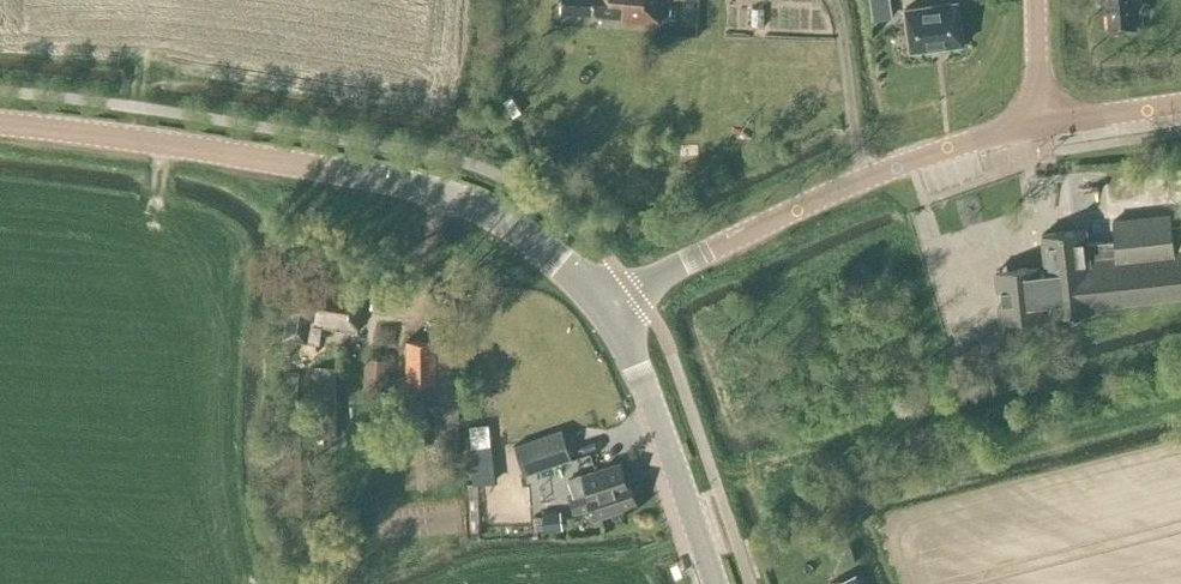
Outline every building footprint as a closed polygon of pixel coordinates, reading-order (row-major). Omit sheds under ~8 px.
[(622,20),(659,23),(661,0),(562,0),(562,11),(623,16),(622,20)] [(893,16),(891,0),(871,0),(874,19),(893,16)] [(1110,31),(1137,29),(1136,23),(1143,23),(1141,0),(1100,0),(1100,3),(1107,2),(1110,31)] [(906,8),(911,50),(964,43),(958,1),(906,8)] [(1039,264),(996,269),(1001,320),(1045,316),(1043,303),(1050,302),(1051,315),(1095,310),(1095,305),(1180,296),(1180,224),(1173,225),(1171,214),(1113,220),(1115,240),(1088,242),(1087,227),(1042,232),(1046,270),(1040,271),(1039,264)] [(319,325),(357,331),(365,286),(324,279),(324,282),(295,277),(285,337),(303,340),(301,351),(314,354),(319,325)] [(437,413),(438,437),(444,437),(444,453),(459,454),(456,343),(436,343),(436,339),(407,340),(409,414),(437,413)] [(366,385),(389,385),(389,357),(366,357),(366,385)] [(315,437),(335,437),(336,366),(316,366),(315,437)] [(287,400),(299,401),(302,372),(290,371),(287,400)] [(572,459),(565,434),(563,428),(515,444),(525,473),(540,468),(541,470),(572,459)] [(474,483),(498,481),(494,444),(470,447),(474,483)] [(619,462),(595,470),(582,474),(587,490),(571,496),(577,513),(592,508),(596,518),(637,504),(628,477),(626,477),(621,461),(619,462)] [(544,528),(562,526),(560,511),(542,513),(544,528)] [(310,568),(298,568),(299,583),(311,583),(310,568)] [(829,583),(861,583),(857,573),(829,583)]
